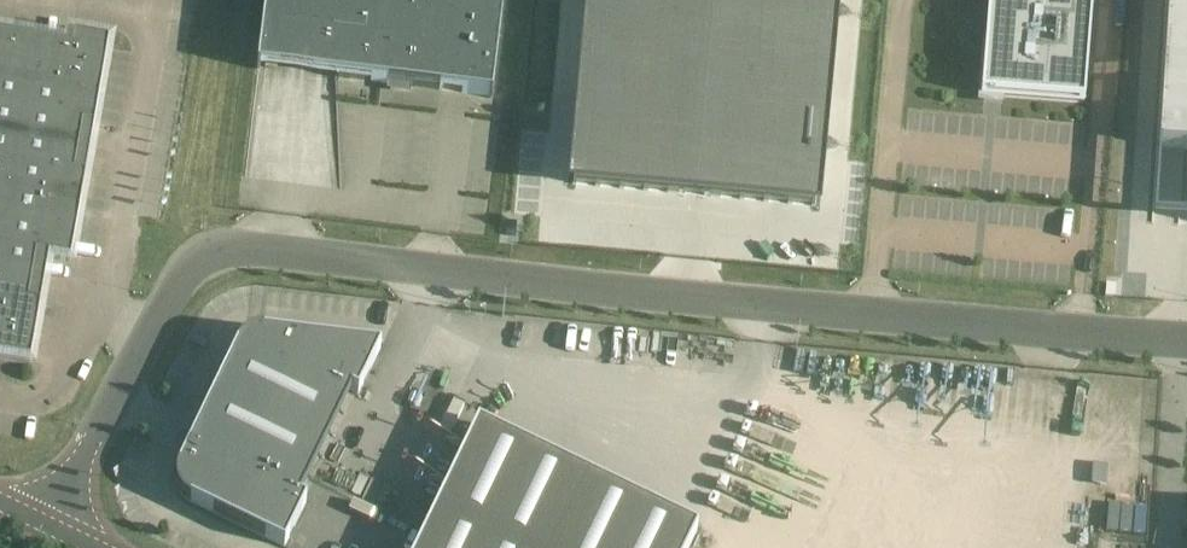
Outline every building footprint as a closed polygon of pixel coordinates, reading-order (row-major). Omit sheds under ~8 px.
[(257,70),(492,99),(504,0),(266,0),(257,70)] [(573,185),(816,207),(820,158),(835,0),(590,0),(577,136),(573,185)] [(1053,2),(1030,0),(989,0),(981,95),(1084,103),(1092,5),(1091,5),(1092,0),(1053,0),(1053,2)] [(1157,148),(1186,150),(1186,0),(1166,0),(1157,148)] [(31,363),(41,306),(28,304),(37,256),(71,262),(86,177),(74,175),(83,127),(94,129),(109,43),(74,37),(72,49),(0,36),(0,357),(31,363)] [(381,348),(264,333),(260,334),(255,335),(249,337),(244,340),(240,343),(237,348),(179,468),(177,472),(176,477),(176,482),(177,485),(178,489),(180,492),(183,496),(187,499),(191,502),(285,547),(307,502),(300,499),(352,392),(358,395),(381,348)] [(418,547),(507,547),(437,514),(479,426),(483,428),(484,426),(478,423),(418,547)] [(484,426),(483,428),(479,426),(437,514),(507,547),(687,547),(695,531),(691,529),(692,527),(484,426)] [(698,529),(692,527),(691,529),(695,531),(687,547),(689,547),(698,529)]
